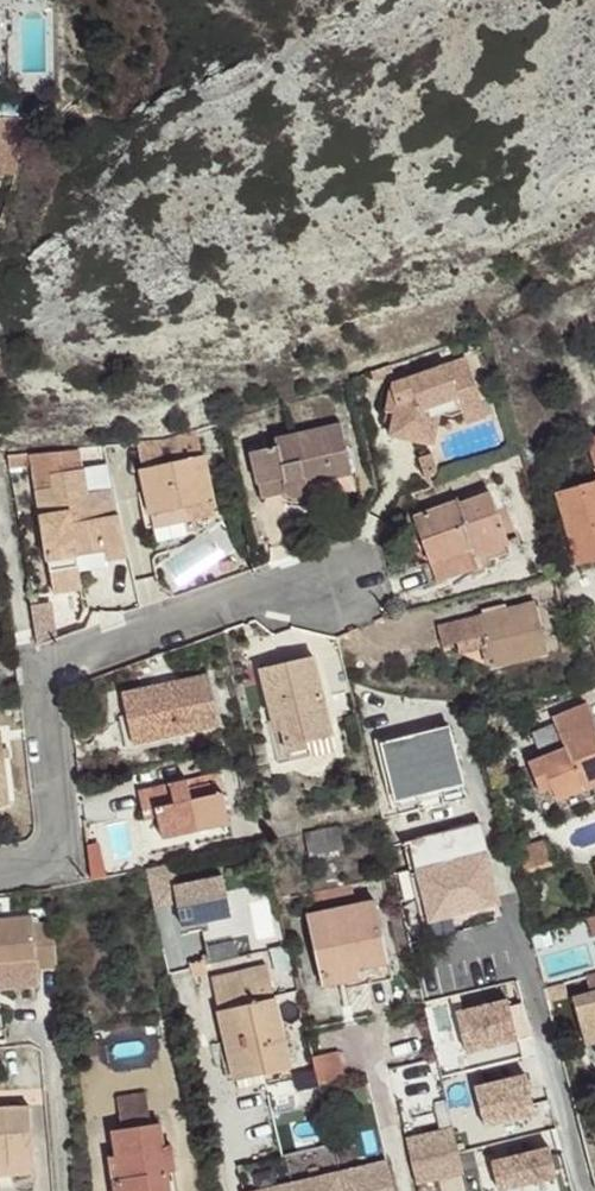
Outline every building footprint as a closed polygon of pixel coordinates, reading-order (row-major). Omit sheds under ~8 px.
[(466,357),(391,383),(389,387),(390,387),(385,403),(396,406),(393,414),(389,436),(417,441),(423,411),(439,414),(451,417),(461,413),(483,406),(466,357)] [(393,374),(390,365),(370,371),(374,381),(393,374)] [(393,414),(396,406),(385,403),(384,411),(393,414)] [(487,418),(483,406),(461,413),(465,426),(487,418)] [(433,444),(439,414),(423,411),(417,441),(433,444)] [(351,473),(341,425),(276,440),(278,446),(251,452),(262,499),(281,495),(288,493),(289,493),(292,496),(297,496),(302,494),(305,490),(306,486),(305,484),(310,482),(351,473)] [(215,509),(197,429),(166,439),(136,441),(142,469),(140,469),(151,515),(192,506),(193,513),(215,509)] [(127,556),(112,488),(87,492),(80,450),(31,455),(33,466),(50,572),(78,568),(78,564),(77,556),(103,552),(104,560),(127,556)] [(434,476),(436,469),(436,467),(432,454),(420,458),(427,478),(434,476)] [(33,466),(31,455),(8,457),(10,469),(33,466)] [(303,501),(309,497),(310,493),(311,493),(312,487),(310,482),(305,484),(306,486),(305,490),(302,494),(297,496),(292,496),(289,493),(288,493),(281,495),(285,499),(290,501),(297,503),(303,501)] [(556,493),(576,564),(594,559),(594,483),(556,493)] [(508,543),(490,494),(460,504),(459,501),(413,518),(429,561),(421,564),(430,585),(482,566),(478,554),(508,543)] [(193,513),(192,506),(151,515),(156,538),(196,529),(193,513)] [(104,560),(103,552),(77,556),(78,564),(104,560)] [(129,565),(127,556),(104,560),(106,569),(129,565)] [(82,588),(78,568),(50,572),(54,593),(82,588)] [(548,653),(535,602),(507,609),(482,616),(438,627),(441,646),(456,642),(482,637),(485,648),(490,667),(548,653)] [(482,616),(507,609),(505,604),(481,610),(482,616)] [(570,647),(566,630),(556,633),(560,649),(570,647)] [(485,648),(482,637),(456,642),(459,654),(485,648)] [(333,742),(312,657),(260,668),(273,720),(277,719),(286,753),(314,746),(333,742)] [(220,725),(209,675),(169,684),(155,687),(122,694),(132,744),(174,735),(220,725)] [(169,684),(167,676),(153,679),(155,687),(169,684)] [(587,704),(553,718),(556,727),(563,744),(565,748),(564,748),(552,753),(528,763),(540,792),(551,787),(556,800),(582,788),(580,784),(594,778),(594,724),(587,704)] [(132,744),(126,716),(119,717),(120,722),(125,745),(127,753),(131,751),(160,745),(176,741),(174,735),(132,744)] [(286,753),(277,719),(273,720),(275,726),(269,727),(272,738),(277,761),(278,763),(290,761),(305,757),(328,752),(335,751),(334,746),(333,742),(314,746),(286,753)] [(563,744),(556,727),(545,732),(552,753),(564,748),(563,744)] [(450,729),(383,746),(397,802),(464,785),(450,729)] [(0,731),(0,802),(9,801),(1,731),(0,731)] [(189,788),(220,782),(218,773),(187,780),(189,788)] [(230,824),(220,782),(189,788),(187,780),(138,791),(144,820),(157,817),(162,838),(198,831),(230,824)] [(466,791),(464,785),(397,802),(399,808),(466,791)] [(343,848),(339,826),(305,833),(309,855),(343,848)] [(481,827),(411,844),(430,920),(468,911),(499,903),(481,827)] [(472,924),(468,911),(430,920),(411,844),(402,846),(424,936),(472,924)] [(168,864),(148,865),(150,906),(177,905),(178,919),(222,917),(220,874),(168,877),(168,864)] [(387,963),(374,901),(308,915),(324,985),(359,978),(358,969),(387,963)] [(53,922),(33,924),(32,916),(0,919),(0,963),(8,962),(35,960),(36,970),(57,968),(53,922)] [(292,970),(286,947),(270,951),(275,974),(292,970)] [(203,959),(189,962),(190,969),(204,966),(203,959)] [(391,978),(387,963),(358,969),(359,978),(344,982),(346,988),(391,978)] [(291,1066),(268,965),(210,978),(230,1065),(233,1065),(261,1059),(263,1072),(291,1066)] [(572,998),(585,1044),(594,1041),(594,992),(572,998)] [(346,1080),(339,1050),(311,1057),(314,1069),(318,1087),(346,1080)] [(263,1072),(261,1059),(233,1065),(238,1090),(266,1084),(263,1072)] [(318,1087),(314,1069),(286,1076),(290,1097),(319,1089),(318,1087)] [(151,1125),(146,1096),(117,1100),(121,1129),(151,1125)] [(29,1106),(0,1108),(0,1155),(8,1154),(8,1166),(33,1164),(29,1106)] [(159,1124),(151,1125),(121,1129),(112,1130),(116,1155),(110,1156),(115,1190),(170,1190),(168,1174),(175,1172),(171,1145),(163,1146),(159,1124)] [(408,1132),(414,1182),(463,1176),(457,1126),(408,1132)] [(34,1173),(33,1164),(8,1166),(8,1154),(0,1155),(0,1176),(34,1173)] [(175,1172),(168,1174),(170,1190),(178,1190),(175,1172)] [(340,1172),(292,1184),(294,1190),(345,1190),(340,1172)]
